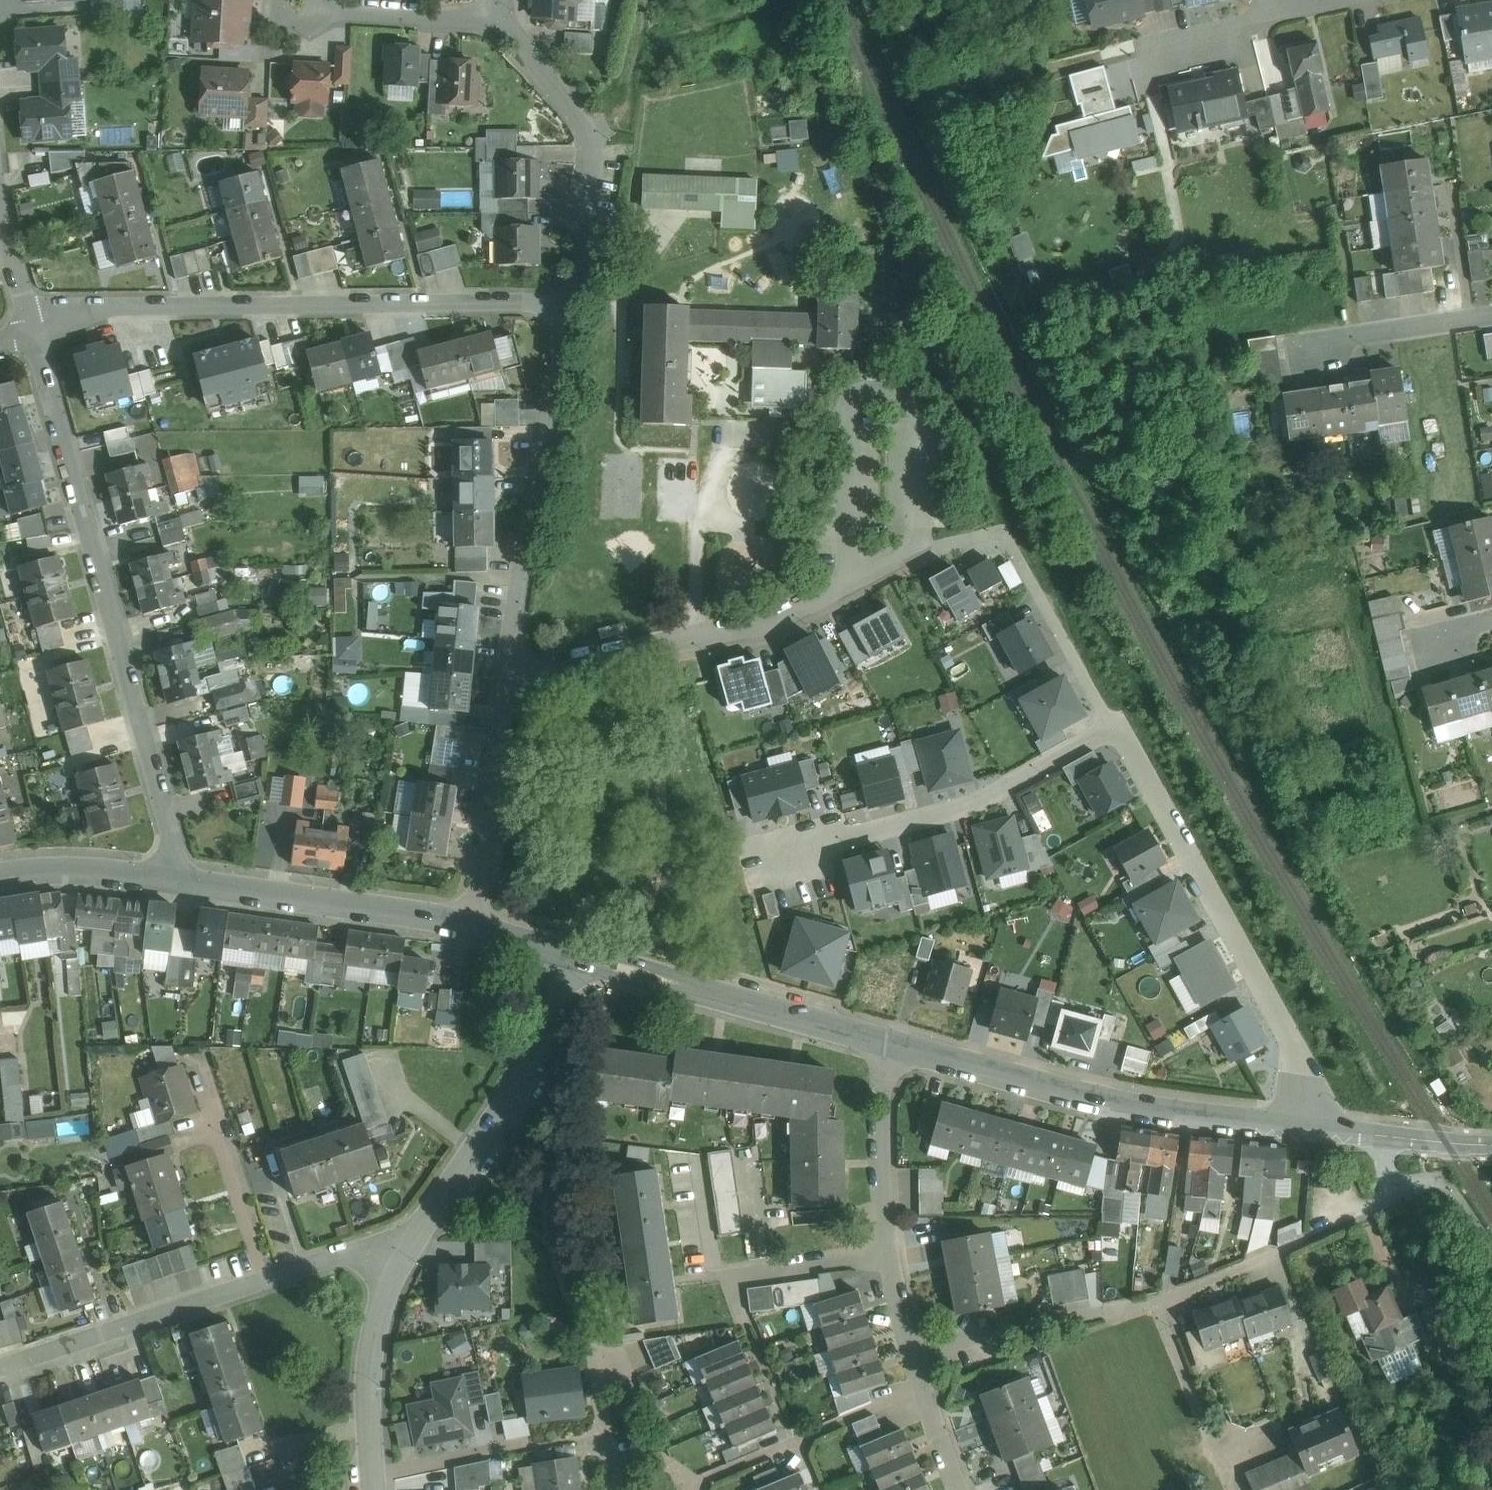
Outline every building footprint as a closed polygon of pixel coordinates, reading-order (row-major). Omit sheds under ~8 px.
[(94,15),(126,13),(125,0),(92,0),(94,15)] [(194,41),(208,42),(212,46),(220,47),(224,43),(242,44),(243,36),(248,36),(250,0),(196,0),(194,41)] [(537,18),(547,19),(546,24),(550,28),(562,28),(566,25),(567,20),(573,20),(574,3),(578,0),(538,0),(537,18)] [(1093,27),(1143,16),(1143,14),(1140,0),(1087,0),(1093,27)] [(1143,14),(1155,12),(1153,0),(1140,0),(1143,14)] [(1155,12),(1172,8),(1171,0),(1153,0),(1155,12)] [(1172,8),(1187,5),(1187,6),(1217,0),(1171,0),(1172,8)] [(1457,11),(1466,60),(1477,58),(1476,51),(1488,49),(1489,56),(1491,55),(1491,5),(1457,11)] [(1452,13),(1439,16),(1444,40),(1457,38),(1452,13)] [(1420,18),(1378,27),(1380,36),(1370,38),(1374,57),(1408,50),(1410,61),(1428,57),(1420,18)] [(64,29),(18,32),(20,69),(42,68),(66,66),(66,61),(64,29)] [(571,31),(569,46),(592,49),(594,34),(571,31)] [(1315,40),(1286,47),(1287,48),(1283,51),(1286,62),(1290,63),(1294,80),(1323,74),(1315,40)] [(418,48),(386,46),(385,63),(387,63),(386,84),(416,86),(417,82),(418,54),(418,48)] [(351,48),(338,47),(335,83),(349,84),(351,48)] [(431,55),(418,54),(417,82),(430,83),(430,80),(431,55)] [(66,66),(42,68),(43,85),(79,82),(77,60),(66,61),(66,66)] [(474,63),(443,61),(442,80),(441,104),(446,104),(470,105),(471,88),(472,89),(477,84),(477,79),(473,75),(474,63)] [(1377,62),(1361,65),(1367,100),(1383,98),(1377,62)] [(330,66),(294,64),(294,75),(291,75),(287,79),(287,85),(290,89),(293,90),(292,101),(328,104),(330,66)] [(1080,105),(1112,95),(1103,66),(1069,75),(1077,106),(1080,105)] [(1215,80),(1169,90),(1175,116),(1180,115),(1183,130),(1198,127),(1199,130),(1201,130),(1201,126),(1246,116),(1243,102),(1236,69),(1214,74),(1215,80)] [(249,73),(203,71),(201,102),(197,106),(197,112),(201,117),(207,117),(211,113),(246,115),(247,115),(248,98),(249,73)] [(442,80),(430,80),(430,83),(428,115),(445,116),(446,104),(441,104),(442,80)] [(79,82),(43,85),(44,101),(69,99),(69,100),(80,99),(79,82)] [(1112,95),(1080,105),(1084,119),(1055,126),(1057,134),(1051,136),(1041,160),(1077,149),(1079,153),(1138,137),(1137,134),(1132,135),(1129,120),(1134,119),(1129,105),(1116,109),(1112,95)] [(1267,96),(1243,102),(1246,116),(1256,114),(1259,129),(1275,126),(1267,96)] [(269,99),(248,98),(247,115),(246,115),(245,126),(267,128),(269,99)] [(44,101),(22,103),(25,140),(71,137),(69,100),(69,99),(44,101)] [(773,137),(791,137),(790,120),(772,120),(773,137)] [(805,122),(791,123),(793,139),(807,138),(805,122)] [(517,161),(517,147),(487,147),(487,162),(497,162),(497,161),(517,161)] [(798,168),(797,147),(776,148),(777,169),(798,168)] [(85,152),(49,152),(52,174),(74,168),(71,160),(85,160),(85,152)] [(1426,159),(1379,166),(1383,194),(1431,186),(1426,159)] [(380,160),(341,170),(359,240),(398,229),(380,160)] [(537,198),(537,161),(517,161),(497,161),(497,162),(497,199),(528,199),(537,198)] [(134,172),(132,163),(76,164),(83,187),(96,184),(103,211),(141,200),(134,172)] [(258,172),(219,183),(227,211),(266,201),(258,172)] [(668,209),(669,177),(640,176),(639,208),(668,209)] [(739,180),(669,177),(668,209),(727,211),(727,219),(738,220),(739,201),(739,180)] [(739,180),(739,201),(751,201),(751,180),(739,180)] [(1431,186),(1383,194),(1387,220),(1435,213),(1431,186)] [(442,207),(441,188),(414,189),(415,208),(442,207)] [(528,213),(528,199),(498,199),(498,213),(528,213)] [(141,200),(103,211),(111,239),(149,228),(141,200)] [(266,201),(227,211),(235,239),(273,229),(266,201)] [(528,213),(498,213),(498,227),(528,227),(528,213)] [(1435,213),(1387,220),(1392,246),(1439,239),(1435,213)] [(418,251),(444,244),(440,226),(413,232),(418,251)] [(498,227),(498,265),(538,265),(537,227),(528,227),(498,227)] [(149,228),(111,239),(118,267),(157,257),(149,228)] [(273,229),(235,239),(242,268),(281,257),(273,229)] [(398,229),(359,240),(367,269),(406,258),(398,229)] [(1029,234),(1015,237),(1020,257),(1034,254),(1029,234)] [(1439,239),(1392,246),(1395,273),(1407,271),(1419,270),(1431,268),(1443,266),(1439,239)] [(456,245),(430,251),(436,273),(462,266),(456,245)] [(332,246),(319,249),(325,273),(338,269),(332,246)] [(206,248),(195,251),(200,273),(212,270),(206,248)] [(325,273),(319,249),(306,253),(313,276),(325,273)] [(1482,250),(1467,252),(1471,281),(1486,279),(1482,250)] [(195,251),(183,254),(189,276),(200,273),(195,251)] [(430,251),(417,255),(423,278),(437,274),(436,273),(430,251)] [(306,253),(293,256),(299,279),(313,276),(306,253)] [(183,254),(170,257),(176,279),(189,276),(183,254)] [(1431,268),(1419,270),(1423,293),(1434,291),(1431,268)] [(1419,270),(1407,271),(1411,295),(1423,293),(1419,270)] [(1407,271),(1395,273),(1399,296),(1411,295),(1407,271)] [(1395,273),(1382,275),(1386,299),(1399,296),(1395,273)] [(1371,276),(1354,279),(1357,302),(1374,300),(1371,276)] [(856,297),(821,295),(820,316),(819,344),(819,348),(859,350),(859,331),(855,331),(856,297)] [(687,308),(646,307),(642,424),(689,426),(690,397),(684,397),(686,340),(687,311),(687,308)] [(820,316),(687,311),(686,340),(753,342),(752,369),(752,383),(767,383),(766,408),(784,409),(806,410),(806,398),(807,398),(808,371),(792,371),(792,343),(819,344),(820,316)] [(244,384),(278,375),(264,324),(230,333),(244,384)] [(492,332),(458,341),(468,379),(502,371),(494,341),(492,332)] [(210,393),(244,384),(230,333),(196,343),(210,393)] [(370,334),(342,342),(352,381),(380,373),(370,334)] [(1483,335),(1487,358),(1491,358),(1491,334),(1483,335)] [(513,336),(494,341),(502,371),(521,365),(513,336)] [(1275,336),(1248,340),(1249,352),(1277,348),(1275,336)] [(305,337),(283,343),(289,367),(309,362),(306,351),(308,351),(305,337)] [(414,338),(400,341),(408,368),(421,365),(417,351),(418,351),(414,338)] [(408,368),(400,341),(385,346),(392,373),(408,368)] [(418,351),(417,351),(421,365),(428,390),(468,379),(458,341),(418,351)] [(308,351),(306,351),(309,362),(317,390),(352,381),(342,342),(308,351)] [(76,359),(88,405),(130,394),(118,348),(76,359)] [(1277,348),(1249,352),(1251,364),(1279,359),(1277,348)] [(1279,359),(1251,364),(1253,375),(1280,371),(1279,359)] [(1400,370),(1370,374),(1371,382),(1378,426),(1382,426),(1408,422),(1400,370)] [(1280,371),(1253,375),(1255,387),(1282,383),(1280,371)] [(252,395),(268,391),(266,379),(249,383),(252,395)] [(0,386),(0,413),(21,407),(14,382),(0,386)] [(1371,382),(1342,387),(1349,434),(1378,429),(1371,382)] [(1342,387),(1316,390),(1322,435),(1323,438),(1349,434),(1342,387)] [(1316,390),(1283,395),(1290,440),(1322,435),(1316,390)] [(519,400),(495,400),(495,427),(519,427),(519,400)] [(0,413),(0,452),(34,442),(24,406),(21,407),(0,413)] [(132,438),(107,444),(110,459),(135,453),(132,438)] [(0,452),(0,454),(9,488),(41,479),(44,478),(34,442),(0,452)] [(492,477),(492,442),(454,442),(454,477),(492,477)] [(202,471),(218,467),(214,453),(198,457),(202,471)] [(186,454),(164,460),(171,485),(184,481),(193,479),(186,454)] [(195,454),(186,454),(193,479),(200,477),(201,477),(195,454)] [(640,456),(604,455),(603,514),(627,515),(627,503),(638,503),(640,456)] [(148,464),(107,475),(114,500),(147,491),(144,477),(151,476),(148,464)] [(193,479),(184,481),(187,492),(193,492),(203,489),(200,477),(193,479)] [(493,512),(492,477),(454,477),(455,512),(493,512)] [(0,491),(0,517),(11,514),(12,515),(48,505),(41,479),(9,488),(0,491)] [(184,481),(171,485),(173,496),(187,492),(184,481)] [(147,491),(114,500),(121,526),(161,515),(158,504),(151,506),(147,491)] [(44,512),(18,519),(23,538),(27,538),(49,534),(44,512)] [(455,512),(455,547),(456,547),(487,547),(493,547),(493,512),(455,512)] [(1450,527),(1458,556),(1491,548),(1491,529),(1490,519),(1490,517),(1450,527)] [(183,530),(161,536),(164,547),(186,541),(183,530)] [(49,534),(27,538),(29,550),(51,546),(49,534)] [(487,547),(456,547),(457,559),(487,559),(487,547)] [(1458,556),(1469,601),(1491,596),(1491,548),(1458,556)] [(172,553),(131,564),(138,589),(172,580),(168,566),(175,564),(172,553)] [(57,556),(21,566),(38,627),(58,622),(74,617),(57,556)] [(217,557),(205,560),(208,571),(220,568),(217,557)] [(487,559),(457,559),(457,572),(487,572),(487,559)] [(205,560),(192,563),(195,574),(208,571),(205,560)] [(968,572),(980,594),(1001,582),(989,560),(968,572)] [(220,568),(208,571),(211,581),(226,577),(224,567),(222,567),(220,568)] [(957,620),(981,607),(970,586),(965,589),(953,567),(929,580),(942,605),(947,602),(957,620)] [(208,571),(195,574),(197,585),(211,581),(208,571)] [(348,611),(349,576),(334,576),(334,611),(348,611)] [(172,580),(138,589),(144,615),(186,604),(183,592),(175,594),(172,580)] [(442,581),(440,604),(475,607),(477,584),(442,581)] [(218,602),(197,608),(200,619),(221,614),(218,602)] [(475,607),(440,604),(437,640),(474,643),(477,608),(475,607)] [(848,620),(852,627),(870,658),(905,639),(887,608),(867,619),(863,612),(848,620)] [(1007,612),(981,626),(990,641),(999,636),(1015,627),(1007,612)] [(1015,627),(999,636),(1019,673),(1051,656),(1031,619),(1015,627)] [(38,627),(37,627),(44,651),(65,645),(58,622),(38,627)] [(856,666),(870,658),(852,627),(838,634),(856,666)] [(359,636),(334,635),(334,671),(359,671),(359,636)] [(814,637),(786,651),(790,658),(806,689),(810,697),(838,683),(832,672),(840,667),(826,639),(817,643),(814,637)] [(474,643),(437,640),(434,674),(471,678),(474,643)] [(195,642),(155,653),(162,678),(196,669),(192,655),(199,653),(195,642)] [(1402,643),(1379,649),(1382,660),(1405,654),(1402,643)] [(236,646),(229,648),(232,659),(239,657),(236,646)] [(229,648),(216,652),(219,662),(232,659),(229,648)] [(1405,654),(1382,660),(1384,671),(1408,665),(1405,654)] [(239,657),(232,659),(235,670),(242,668),(239,657)] [(729,664),(713,669),(722,702),(726,701),(728,707),(741,704),(743,712),(770,705),(772,705),(763,673),(760,659),(745,663),(743,657),(728,661),(729,664)] [(779,669),(787,699),(806,689),(790,658),(778,664),(779,669)] [(235,670),(232,659),(219,662),(222,673),(235,670)] [(86,660),(49,670),(66,731),(87,725),(102,721),(86,660)] [(1408,665),(1384,671),(1387,683),(1411,677),(1408,665)] [(196,669),(162,678),(169,704),(209,692),(206,681),(200,683),(196,669)] [(787,699),(779,669),(763,673),(772,705),(770,705),(771,709),(789,704),(787,699)] [(1478,673),(1489,712),(1491,711),(1491,669),(1478,673)] [(44,672),(33,675),(39,695),(50,692),(44,672)] [(1478,673),(1449,682),(1461,720),(1489,712),(1478,673)] [(471,678),(434,674),(431,710),(467,713),(471,678)] [(1021,702),(1041,739),(1042,740),(1062,729),(1084,716),(1063,678),(1040,690),(1020,701),(1021,702)] [(1014,705),(1021,702),(1020,701),(1040,690),(1034,679),(1008,694),(1014,705)] [(1449,682),(1421,690),(1432,728),(1461,720),(1449,682)] [(245,684),(215,692),(219,710),(249,702),(245,684)] [(225,723),(249,720),(248,706),(224,710),(225,723)] [(431,713),(402,711),(401,721),(430,724),(431,713)] [(66,731),(72,755),(93,749),(87,725),(66,731)] [(465,727),(437,725),(435,738),(462,742),(465,727)] [(1068,740),(1062,729),(1042,740),(1041,739),(1035,743),(1041,754),(1068,740)] [(220,731),(179,742),(186,767),(220,758),(216,744),(223,742),(222,738),(220,731)] [(958,733),(919,743),(918,743),(925,770),(930,790),(971,779),(958,733)] [(230,736),(222,738),(223,742),(216,744),(220,758),(235,753),(230,736)] [(261,736),(253,738),(255,748),(263,746),(261,736)] [(253,738),(240,742),(243,751),(255,748),(253,738)] [(462,742),(435,738),(431,764),(458,768),(462,742)] [(901,743),(902,746),(909,774),(925,770),(918,743),(919,743),(917,738),(901,743)] [(263,746),(255,748),(258,759),(266,757),(263,746)] [(854,755),(858,769),(892,760),(889,750),(888,746),(854,755)] [(911,781),(909,774),(902,746),(889,750),(892,760),(893,759),(900,784),(911,781)] [(255,748),(243,751),(246,763),(258,759),(255,748)] [(243,751),(235,753),(220,758),(223,772),(230,770),(232,775),(248,770),(246,763),(243,751)] [(220,758),(186,767),(192,793),(233,782),(232,775),(230,770),(223,772),(220,758)] [(812,759),(797,763),(804,791),(820,787),(812,759)] [(900,784),(893,759),(892,760),(858,769),(868,807),(879,804),(880,806),(895,802),(894,800),(903,798),(900,784)] [(797,763),(770,770),(782,816),(794,812),(794,810),(809,806),(804,791),(797,763)] [(1113,763),(1078,782),(1097,817),(1132,799),(1124,785),(1125,781),(1121,772),(1117,772),(1113,763)] [(114,764),(78,774),(94,834),(131,824),(114,764)] [(770,770),(743,778),(750,806),(754,821),(769,817),(769,819),(782,816),(770,770)] [(303,780),(285,778),(281,804),(299,807),(303,780)] [(735,810),(750,806),(743,778),(727,782),(735,810)] [(256,781),(233,787),(238,802),(260,796),(256,781)] [(456,787),(420,781),(414,816),(451,822),(456,787)] [(0,783),(0,847),(16,843),(1,782),(0,783)] [(329,788),(318,786),(317,793),(328,795),(329,788)] [(340,789),(329,788),(328,795),(339,796),(340,789)] [(328,795),(317,793),(315,807),(326,809),(328,795)] [(339,796),(328,795),(326,809),(337,811),(339,796)] [(451,822),(414,816),(409,851),(446,857),(451,822)] [(1013,818),(974,828),(988,878),(998,876),(1026,868),(1018,839),(1013,818)] [(322,832),(308,830),(309,823),(298,822),(292,864),(317,867),(322,832)] [(338,834),(322,832),(317,867),(344,871),(350,829),(338,827),(338,834)] [(1131,879),(1132,880),(1154,868),(1165,862),(1148,832),(1115,850),(1131,879)] [(926,895),(927,895),(954,888),(964,885),(951,835),(912,845),(918,868),(926,895)] [(1026,868),(1027,873),(1053,866),(1036,835),(1018,839),(1026,868)] [(857,908),(897,897),(898,897),(894,879),(887,852),(845,863),(857,908)] [(904,872),(905,876),(914,909),(915,915),(931,911),(927,895),(926,895),(918,868),(904,872)] [(1026,868),(998,876),(1002,889),(1029,882),(1027,873),(1026,868)] [(1129,895),(1148,885),(1160,878),(1154,868),(1132,880),(1131,879),(1123,884),(1129,895)] [(901,913),(914,909),(905,876),(894,879),(898,897),(897,897),(901,913)] [(1176,883),(1153,895),(1134,906),(1155,944),(1175,934),(1198,921),(1176,883)] [(1127,910),(1134,906),(1153,895),(1148,885),(1129,895),(1121,899),(1127,910)] [(959,903),(954,888),(927,895),(931,911),(959,903)] [(61,892),(41,895),(46,928),(47,934),(60,932),(62,951),(78,950),(76,927),(77,914),(63,916),(61,892)] [(762,896),(769,918),(779,915),(773,893),(762,896)] [(41,895),(13,900),(19,935),(18,935),(19,943),(47,938),(45,928),(46,928),(41,895)] [(107,898),(79,895),(77,914),(76,927),(101,931),(99,954),(114,955),(119,900),(107,899),(107,898)] [(0,902),(0,938),(18,935),(19,935),(13,900),(0,902)] [(149,904),(119,900),(114,955),(130,957),(131,947),(124,933),(146,936),(149,904)] [(177,907),(150,903),(149,904),(146,936),(145,945),(170,948),(170,951),(172,951),(177,907)] [(228,914),(201,910),(195,954),(196,954),(197,952),(221,955),(218,979),(220,979),(224,947),(228,914)] [(259,918),(228,914),(224,947),(255,951),(259,918)] [(291,923),(259,918),(255,951),(287,955),(291,923)] [(319,927),(291,923),(287,955),(309,958),(306,982),(321,985),(324,960),(326,945),(316,943),(319,927)] [(832,984),(841,949),(845,936),(799,923),(786,971),(832,984)] [(377,935),(350,931),(348,948),(326,945),(324,960),(346,963),(346,964),(373,967),(377,935)] [(852,934),(845,936),(841,949),(857,953),(852,934)] [(1181,944),(1175,934),(1155,944),(1148,947),(1154,958),(1160,970),(1176,961),(1176,960),(1192,952),(1186,941),(1181,944)] [(405,939),(377,935),(373,967),(400,971),(398,988),(426,992),(430,962),(402,958),(405,939)] [(935,941),(922,937),(916,958),(929,962),(935,941)] [(1234,987),(1209,942),(1192,952),(1176,960),(1176,961),(1201,1005),(1234,987)] [(971,970),(935,960),(924,996),(942,1001),(942,1000),(961,1006),(971,970)] [(236,974),(235,995),(250,996),(251,983),(263,984),(264,975),(236,974)] [(463,992),(440,989),(438,1012),(461,1014),(463,992)] [(1036,1001),(1030,1024),(1045,1028),(1046,1024),(1053,1000),(1055,993),(1038,989),(1035,1000),(1036,1001)] [(1036,1001),(1035,1000),(1001,991),(991,1030),(1025,1039),(1030,1024),(1036,1001)] [(1064,1004),(1053,1000),(1046,1024),(1058,1027),(1062,1011),(1064,1004)] [(1245,1008),(1221,1022),(1212,1026),(1232,1061),(1265,1043),(1245,1008)] [(1102,1022),(1062,1011),(1058,1027),(1052,1047),(1092,1058),(1098,1038),(1102,1022)] [(1189,1039),(1212,1026),(1221,1022),(1215,1011),(1184,1029),(1189,1039)] [(1102,1022),(1098,1038),(1110,1041),(1116,1018),(1104,1015),(1102,1022)] [(285,1047),(312,1046),(312,1034),(284,1035),(285,1047)] [(124,1045),(123,1037),(115,1037),(115,1046),(124,1045)] [(176,1059),(173,1042),(149,1048),(153,1064),(176,1059)] [(1151,1052),(1127,1046),(1124,1058),(1148,1064),(1151,1052)] [(671,1099),(675,1061),(595,1050),(589,1097),(669,1109),(671,1099)] [(756,1063),(677,1051),(675,1061),(671,1099),(749,1111),(756,1063)] [(388,1122),(365,1053),(343,1060),(364,1123),(366,1129),(388,1122)] [(25,1119),(19,1056),(1,1057),(7,1123),(0,1124),(0,1139),(56,1134),(55,1116),(25,1119)] [(1148,1064),(1124,1058),(1121,1069),(1145,1075),(1148,1064)] [(834,1074),(756,1063),(749,1111),(793,1117),(827,1120),(834,1074)] [(180,1067),(154,1075),(155,1080),(152,1085),(149,1086),(152,1097),(150,1102),(152,1109),(157,1111),(160,1122),(160,1123),(171,1120),(194,1112),(180,1067)] [(1439,1079),(1430,1084),(1437,1097),(1446,1092),(1439,1079)] [(33,1111),(43,1110),(42,1094),(31,1095),(33,1111)] [(925,1100),(918,1123),(930,1126),(936,1103),(925,1100)] [(967,1112),(941,1105),(931,1143),(957,1151),(967,1112)] [(993,1119),(967,1112),(957,1151),(982,1158),(993,1119)] [(841,1122),(827,1120),(793,1117),(795,1208),(841,1207),(841,1122)] [(1019,1126),(993,1119),(982,1158),(1008,1165),(1019,1126)] [(160,1122),(137,1129),(142,1145),(168,1137),(176,1135),(171,1120),(160,1123),(160,1122)] [(364,1123),(281,1151),(296,1196),(315,1190),(317,1194),(329,1190),(327,1186),(348,1179),(350,1183),(361,1180),(360,1175),(379,1169),(366,1129),(364,1123)] [(1044,1133),(1019,1126),(1008,1165),(1033,1172),(1044,1133)] [(1151,1132),(1123,1128),(1118,1160),(1119,1160),(1114,1188),(1132,1191),(1131,1193),(1133,1193),(1134,1191),(1136,1192),(1140,1164),(1146,1165),(1151,1132)] [(1179,1137),(1151,1132),(1146,1165),(1153,1166),(1148,1194),(1169,1197),(1173,1169),(1174,1169),(1179,1137)] [(1070,1140),(1044,1133),(1033,1172),(1059,1179),(1070,1140)] [(168,1137),(142,1145),(146,1161),(167,1154),(168,1155),(173,1153),(168,1137)] [(1212,1140),(1191,1138),(1188,1170),(1195,1171),(1192,1197),(1207,1198),(1212,1140)] [(1096,1148),(1070,1140),(1059,1179),(1085,1186),(1096,1148)] [(1234,1142),(1212,1140),(1207,1198),(1202,1214),(1220,1218),(1223,1174),(1230,1175),(1234,1142)] [(1264,1145),(1243,1143),(1240,1175),(1247,1176),(1245,1201),(1259,1203),(1264,1145)] [(1285,1146),(1264,1145),(1259,1203),(1274,1204),(1275,1178),(1282,1179),(1285,1146)] [(709,1150),(719,1233),(743,1230),(733,1148),(709,1150)] [(146,1161),(129,1166),(129,1167),(115,1171),(120,1189),(135,1184),(138,1194),(176,1182),(168,1155),(167,1154),(146,1161)] [(943,1181),(943,1168),(919,1169),(919,1181),(943,1181)] [(656,1169),(613,1176),(624,1250),(667,1244),(656,1169)] [(943,1192),(943,1181),(919,1181),(919,1192),(943,1192)] [(176,1182),(138,1194),(145,1221),(184,1209),(176,1182)] [(943,1203),(943,1192),(919,1192),(919,1203),(943,1203)] [(1169,1197),(1148,1194),(1145,1212),(1166,1216),(1169,1197)] [(28,1213),(36,1237),(71,1226),(62,1201),(28,1213)] [(1259,1203),(1245,1201),(1243,1215),(1256,1216),(1259,1203)] [(943,1215),(943,1203),(919,1203),(919,1216),(943,1215)] [(1274,1204),(1259,1203),(1256,1216),(1255,1219),(1273,1220),(1274,1204)] [(184,1209),(145,1221),(154,1250),(193,1238),(184,1209)] [(36,1237),(43,1258),(78,1247),(71,1226),(36,1237)] [(944,1243),(948,1268),(993,1259),(988,1235),(944,1243)] [(511,1241),(475,1241),(475,1265),(489,1264),(489,1275),(500,1275),(500,1265),(511,1264),(511,1241)] [(198,1266),(191,1244),(179,1248),(187,1270),(198,1266)] [(667,1244),(624,1250),(636,1326),(679,1319),(667,1244)] [(1169,1245),(1166,1273),(1176,1274),(1179,1246),(1169,1245)] [(78,1247),(43,1258),(52,1285),(87,1273),(78,1247)] [(187,1270),(179,1248),(168,1252),(176,1274),(187,1270)] [(168,1252),(157,1256),(164,1278),(176,1274),(168,1252)] [(164,1278),(157,1256),(146,1259),(153,1282),(164,1278)] [(145,1259),(134,1263),(142,1285),(153,1282),(146,1259),(145,1259)] [(948,1268),(952,1291),(997,1283),(993,1259),(948,1268)] [(142,1285),(134,1263),(123,1267),(131,1289),(142,1285)] [(489,1275),(489,1264),(475,1265),(439,1265),(440,1298),(436,1298),(436,1313),(462,1313),(462,1309),(490,1308),(489,1275)] [(1084,1270),(1048,1276),(1053,1306),(1089,1299),(1084,1270)] [(87,1273),(52,1285),(62,1312),(96,1300),(87,1273)] [(819,1279),(807,1280),(810,1304),(815,1303),(822,1301),(819,1279)] [(807,1280),(795,1282),(798,1306),(810,1304),(807,1280)] [(795,1282),(783,1284),(786,1307),(798,1306),(795,1282)] [(1388,1287),(1366,1297),(1359,1282),(1335,1292),(1357,1340),(1361,1338),(1372,1362),(1378,1359),(1389,1384),(1404,1378),(1405,1381),(1408,1380),(1406,1376),(1423,1369),(1412,1344),(1406,1346),(1396,1322),(1402,1319),(1388,1287)] [(952,1291),(956,1314),(1001,1305),(997,1283),(952,1291)] [(783,1284),(771,1285),(774,1309),(786,1307),(783,1284)] [(771,1285),(747,1288),(750,1312),(774,1309),(771,1285)] [(1237,1303),(1247,1334),(1248,1338),(1292,1322),(1280,1288),(1237,1303)] [(822,1301),(815,1303),(822,1327),(864,1314),(857,1290),(822,1301)] [(1236,1299),(1192,1314),(1198,1330),(1204,1348),(1220,1343),(1247,1334),(1237,1303),(1236,1299)] [(1433,1308),(1422,1313),(1432,1336),(1443,1331),(1433,1308)] [(1402,1319),(1396,1322),(1406,1346),(1412,1344),(1426,1337),(1416,1313),(1402,1319)] [(864,1314),(822,1327),(829,1350),(871,1337),(864,1314)] [(13,1345),(6,1320),(2,1321),(9,1346),(13,1345)] [(0,1322),(0,1348),(9,1346),(2,1321),(0,1322)] [(226,1322),(190,1334),(214,1407),(251,1395),(226,1322)] [(1220,1343),(1204,1348),(1198,1330),(1188,1334),(1193,1348),(1196,1347),(1202,1366),(1225,1358),(1220,1343)] [(456,1355),(472,1347),(464,1332),(448,1340),(456,1355)] [(1444,1333),(1433,1339),(1439,1352),(1451,1347),(1444,1333)] [(672,1336),(643,1340),(651,1357),(677,1347),(672,1336)] [(871,1337),(829,1350),(836,1373),(878,1360),(871,1337)] [(738,1340),(696,1358),(705,1379),(698,1382),(699,1384),(747,1363),(738,1340)] [(681,1358),(677,1347),(651,1357),(656,1369),(681,1358)] [(1334,1375),(1324,1351),(1310,1357),(1321,1380),(1334,1375)] [(878,1360),(836,1373),(843,1395),(844,1397),(866,1390),(886,1384),(878,1360)] [(747,1363),(699,1384),(700,1386),(707,1383),(715,1403),(757,1385),(748,1363),(747,1363)] [(576,1373),(529,1379),(533,1416),(544,1415),(545,1417),(549,1416),(549,1414),(581,1411),(576,1373)] [(163,1399),(155,1375),(140,1380),(148,1405),(163,1399)] [(481,1376),(461,1379),(467,1407),(486,1403),(485,1395),(481,1376)] [(1026,1377),(981,1394),(990,1417),(1035,1400),(1026,1377)] [(442,1402),(429,1404),(429,1402),(409,1407),(417,1445),(472,1434),(467,1407),(461,1379),(438,1384),(442,1402)] [(140,1380),(112,1389),(125,1427),(152,1418),(148,1405),(140,1380)] [(757,1385),(715,1403),(723,1423),(716,1426),(717,1428),(766,1407),(757,1385)] [(112,1389),(87,1398),(99,1435),(125,1427),(112,1389)] [(866,1390),(844,1397),(843,1395),(834,1398),(839,1414),(871,1401),(866,1390)] [(499,1392),(485,1395),(486,1403),(490,1423),(504,1420),(499,1392)] [(251,1395),(214,1407),(226,1443),(263,1431),(251,1395)] [(87,1398),(60,1407),(72,1444),(99,1435),(87,1398)] [(1035,1400),(990,1417),(998,1439),(1043,1422),(1035,1400)] [(14,1401),(3,1405),(10,1427),(21,1423),(14,1401)] [(60,1407),(31,1416),(35,1427),(43,1453),(44,1454),(72,1444),(60,1407)] [(766,1407),(717,1428),(718,1430),(725,1427),(733,1447),(734,1448),(756,1438),(776,1430),(766,1407)] [(1340,1410),(1288,1432),(1297,1453),(1307,1475),(1358,1453),(1340,1410)] [(874,1415),(852,1424),(856,1434),(879,1425),(874,1415)] [(1043,1422),(998,1439),(1006,1462),(1013,1460),(1035,1451),(1052,1445),(1043,1422)] [(879,1425),(856,1434),(861,1446),(884,1436),(879,1425)] [(35,1427),(24,1431),(32,1457),(43,1453),(35,1427)] [(861,1446),(871,1469),(912,1452),(902,1429),(884,1436),(861,1446)] [(756,1438),(734,1448),(733,1447),(722,1451),(727,1463),(761,1449),(756,1438)] [(240,1444),(216,1453),(223,1476),(248,1468),(240,1444)] [(1035,1451),(1013,1460),(1017,1470),(1039,1461),(1035,1451)] [(871,1469),(880,1489),(882,1489),(921,1474),(912,1452),(871,1469)] [(1246,1475),(1252,1489),(1312,1489),(1313,1489),(1307,1475),(1297,1453),(1246,1475)] [(534,1464),(535,1465),(519,1467),(523,1489),(580,1489),(575,1458),(534,1464)] [(454,1467),(455,1479),(456,1489),(472,1489),(480,1489),(480,1486),(492,1484),(490,1460),(454,1467)] [(1039,1461),(1017,1470),(1021,1480),(1043,1472),(1039,1461)] [(775,1467),(753,1477),(759,1489),(780,1479),(775,1467)] [(223,1476),(228,1489),(255,1489),(248,1468),(223,1476)] [(758,1489),(759,1489),(806,1489),(799,1472),(780,1479),(759,1489),(758,1489)] [(1021,1480),(1024,1489),(1027,1489),(1047,1482),(1043,1472),(1021,1480)] [(882,1489),(928,1489),(921,1474),(882,1489)] [(437,1480),(437,1489),(456,1489),(455,1479),(437,1480)]
